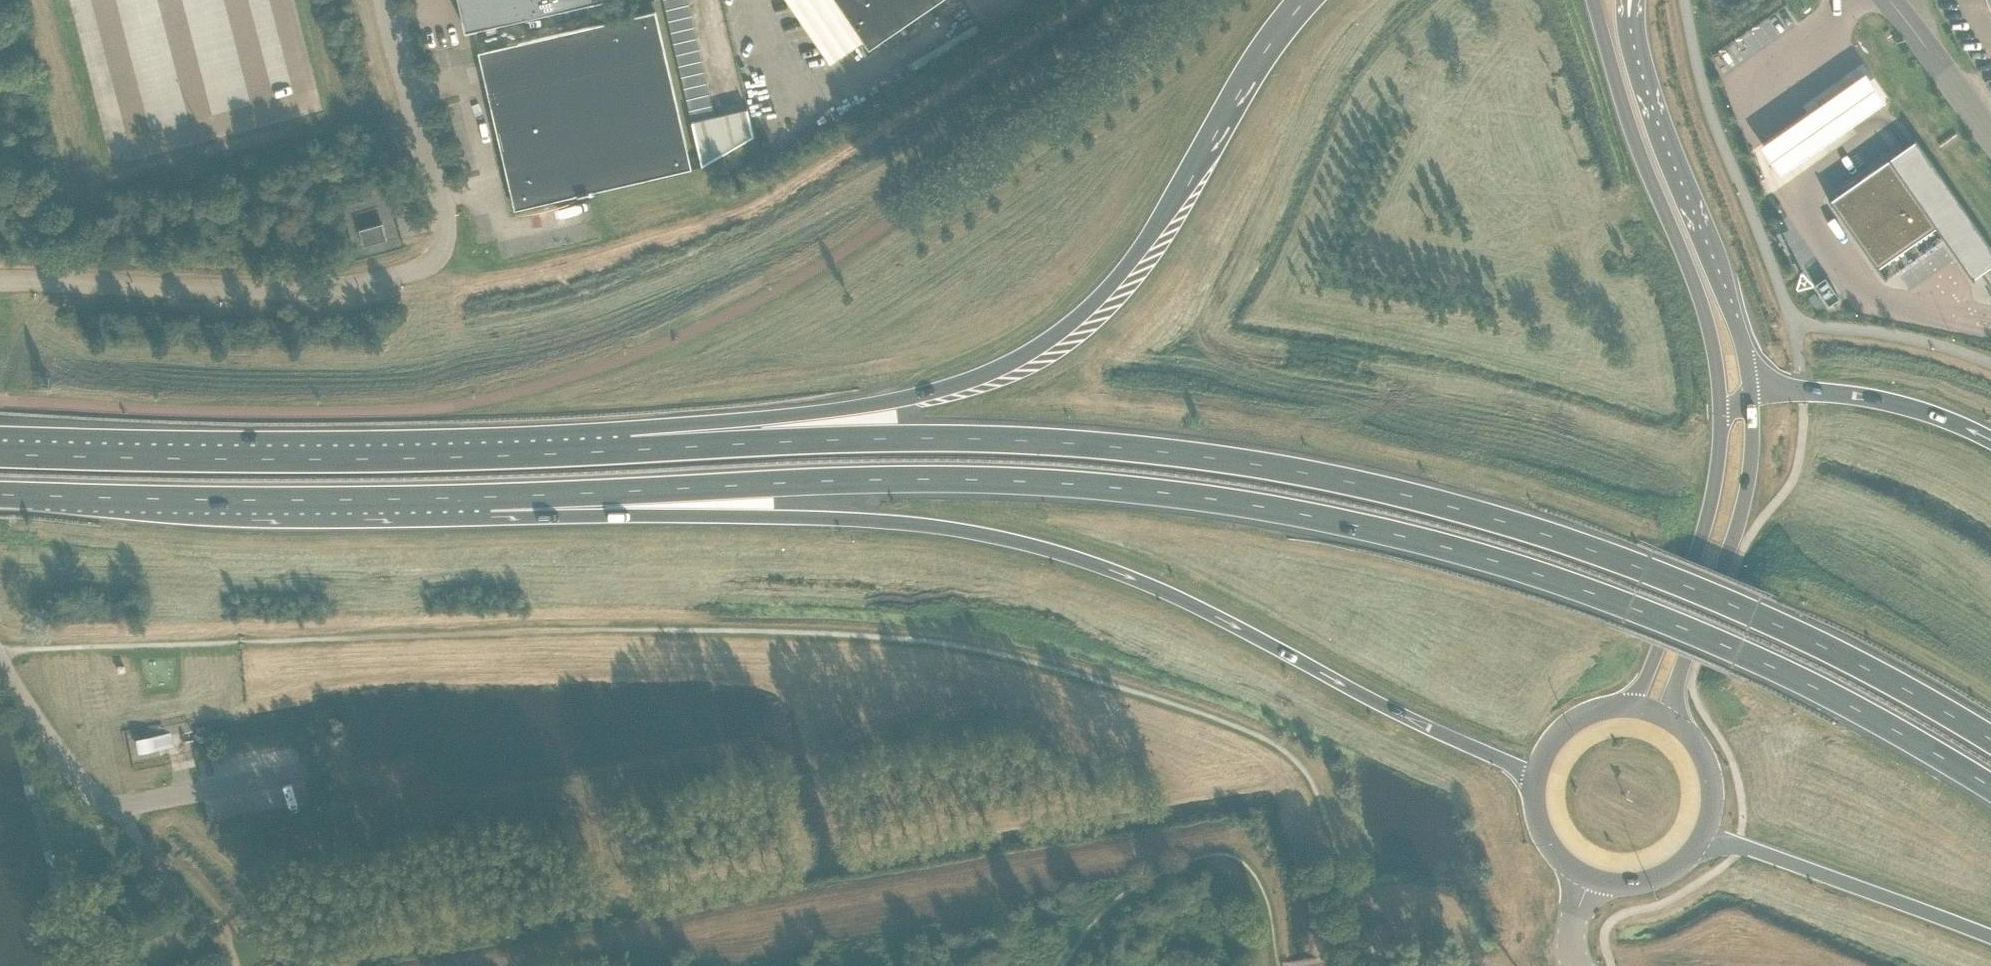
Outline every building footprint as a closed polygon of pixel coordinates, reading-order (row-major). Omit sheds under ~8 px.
[(600,0),(459,0),(466,30),(600,0)] [(703,163),(725,151),(754,135),(747,108),(742,109),(715,116),(688,0),(664,0),(703,163)] [(939,0),(786,0),(799,19),(829,63),(863,40),(869,48),(939,0)] [(515,209),(692,168),(655,11),(478,52),(515,209)] [(1778,135),(1758,149),(1778,177),(1796,164),(1884,103),(1866,75),(1778,135)] [(1883,280),(1886,278),(1878,267),(1934,228),(1972,281),(1974,279),(1973,277),(1987,267),(1990,264),(1990,249),(1913,137),(1911,139),(1912,141),(1906,146),(1895,154),(1890,157),(1888,155),(1885,157),(1887,159),(1835,195),(1831,198),(1829,196),(1826,198),(1883,280)] [(363,246),(386,240),(382,223),(359,230),(363,246)] [(390,242),(403,239),(400,224),(386,227),(390,242)] [(135,739),(137,752),(174,746),(170,732),(135,739)]
